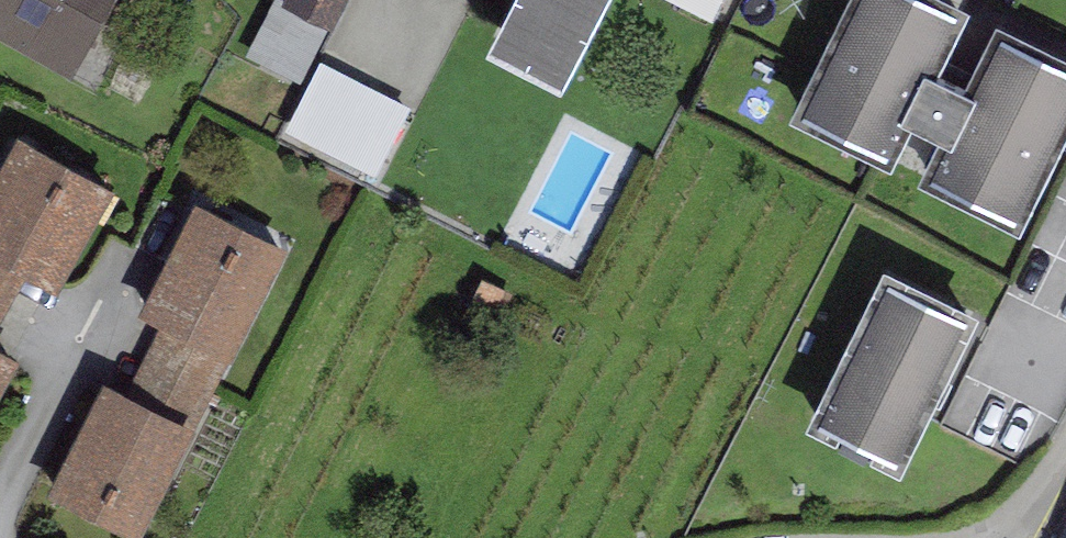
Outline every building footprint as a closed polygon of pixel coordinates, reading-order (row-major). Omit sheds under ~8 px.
[(69,61),(103,0),(0,0),(0,22),(69,61)] [(332,19),(294,0),(271,0),(246,49),(302,77),(332,19)] [(332,19),(342,0),(294,0),(332,19)] [(486,29),(559,67),(595,0),(501,0),(486,29)] [(715,16),(723,0),(684,0),(715,16)] [(791,99),(892,150),(913,107),(940,120),(918,165),(1018,215),(1065,118),(1065,42),(996,7),(964,72),(937,58),(966,0),(840,0),(791,99)] [(413,103),(327,59),(290,129),(377,174),(413,103)] [(0,154),(0,248),(30,264),(57,279),(114,177),(17,123),(0,154)] [(196,191),(139,301),(164,312),(232,348),(288,238),(196,191)] [(30,264),(0,248),(0,318),(30,264)] [(806,410),(899,456),(976,299),(883,254),(806,410)] [(232,348),(164,312),(127,381),(196,417),(232,348)] [(19,348),(0,337),(0,381),(19,348)] [(104,370),(48,479),(138,527),(196,417),(127,381),(104,370)]
